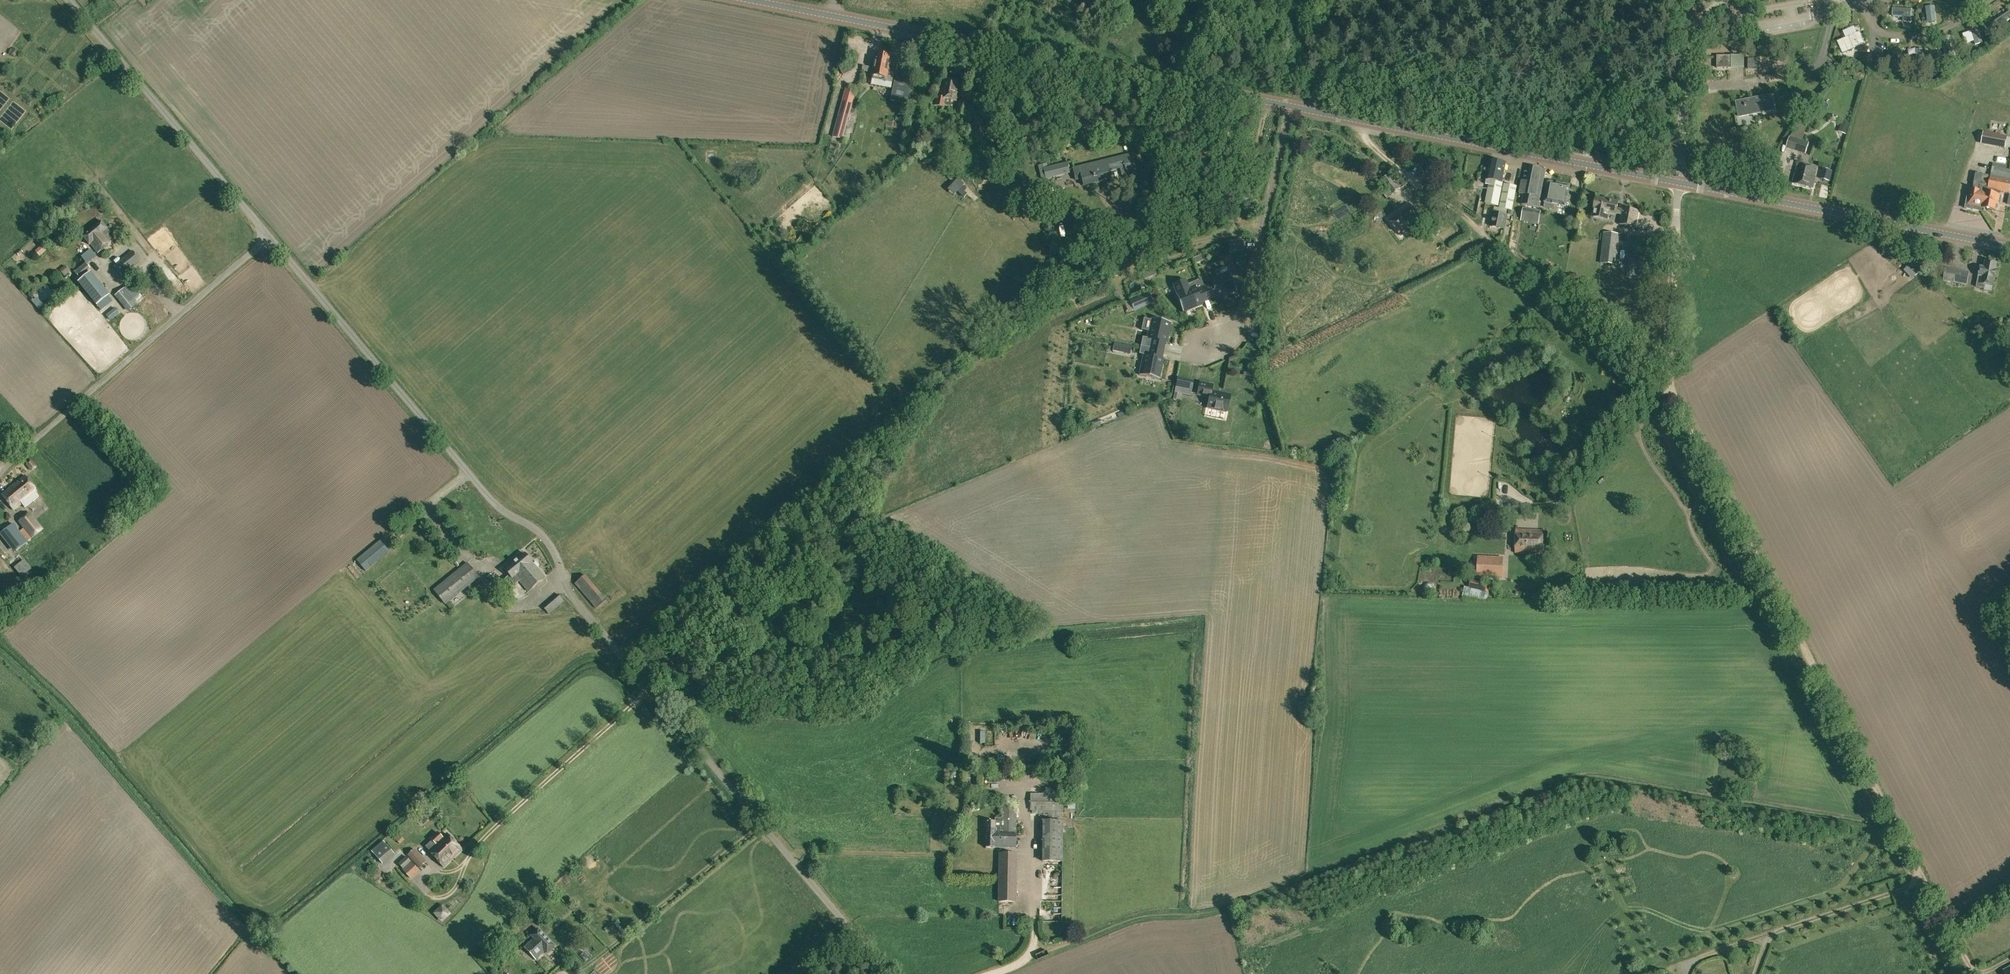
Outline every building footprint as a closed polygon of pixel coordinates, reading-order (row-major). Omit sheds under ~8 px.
[(1732,5),(1726,0),(1725,0),(1719,6),(1726,12),(1732,5)] [(1911,22),(1911,8),(1892,7),(1892,15),(1902,16),(1902,21),(1911,22)] [(1170,27),(1185,46),(1192,40),(1177,21),(1170,27)] [(10,53),(15,57),(19,52),(14,48),(10,53)] [(872,78),(892,82),(894,73),(888,71),(891,56),(875,53),(871,75),(872,75),(872,78)] [(1717,56),(1717,68),(1731,67),(1744,67),(1744,55),(1731,56),(1717,56)] [(1748,58),(1748,69),(1760,69),(1760,58),(1748,58)] [(890,100),(905,103),(909,82),(894,79),(890,100)] [(934,106),(944,108),(945,105),(950,106),(951,100),(957,101),(958,93),(956,93),(958,82),(944,79),(942,90),(940,89),(939,97),(935,96),(934,106)] [(833,137),(843,139),(856,89),(846,86),(833,137)] [(1763,97),(1736,101),(1739,116),(1766,111),(1774,110),(1771,95),(1763,97)] [(966,124),(970,125),(971,121),(972,121),(975,105),(958,101),(955,114),(965,116),(964,119),(967,120),(966,124)] [(972,135),(985,137),(988,122),(974,120),(972,135)] [(1842,121),(1838,131),(1844,134),(1848,123),(1842,121)] [(2005,148),(2005,147),(2009,148),(2009,137),(1983,132),(1981,144),(2005,148)] [(1787,147),(1806,153),(1809,143),(1806,142),(1790,138),(1787,147)] [(1081,180),(1082,185),(1111,177),(1109,171),(1125,167),(1126,173),(1133,172),(1128,153),(1072,167),(1076,181),(1081,180)] [(1241,168),(1248,169),(1250,158),(1243,157),(1241,168)] [(1485,204),(1498,206),(1502,183),(1506,163),(1490,160),(1486,179),(1486,184),(1488,185),(1485,204)] [(1043,168),(1046,179),(1070,173),(1067,161),(1043,168)] [(1981,211),(1982,207),(1995,210),(1997,202),(1999,202),(2000,194),(1999,194),(2000,190),(2009,192),(2009,170),(2007,169),(2007,165),(1993,162),(1988,187),(1986,187),(1988,175),(1976,173),(1973,189),(1971,189),(1970,197),(1967,196),(1965,208),(1981,211)] [(1792,183),(1813,188),(1816,176),(1815,176),(1817,168),(1798,163),(1792,183)] [(1545,171),(1530,168),(1527,181),(1522,180),(1519,192),(1523,193),(1520,204),(1538,208),(1540,200),(1545,171)] [(1821,179),(1830,181),(1833,171),(1824,169),(1822,173),(1821,179)] [(956,190),(964,197),(967,193),(965,191),(967,189),(964,185),(965,184),(956,177),(950,184),(953,187),(950,190),(953,193),(956,190)] [(1570,186),(1549,181),(1544,208),(1554,209),(1555,204),(1566,206),(1570,186)] [(1499,208),(1512,211),(1516,186),(1503,184),(1499,208)] [(1619,224),(1635,227),(1637,219),(1638,219),(1639,211),(1617,207),(1618,202),(1596,198),(1595,197),(1591,217),(1608,220),(1609,212),(1621,214),(1619,224)] [(1388,218),(1401,235),(1422,220),(1409,202),(1388,218)] [(1521,221),(1539,224),(1541,211),(1523,208),(1521,221)] [(1490,227),(1505,230),(1507,215),(1492,212),(1490,227)] [(1430,226),(1436,234),(1445,227),(1439,219),(1430,226)] [(91,244),(98,253),(114,239),(106,230),(108,229),(101,221),(83,237),(90,245),(91,244)] [(1052,231),(1053,228),(1051,225),(1048,224),(1045,225),(1044,229),(1046,232),(1049,232),(1052,231)] [(1601,262),(1617,264),(1620,235),(1604,233),(1601,262)] [(38,235),(35,238),(41,245),(45,242),(38,235)] [(1070,244),(1080,244),(1080,237),(1070,236),(1070,244)] [(1243,241),(1230,242),(1230,252),(1244,251),(1243,241)] [(41,245),(35,251),(40,257),(46,251),(41,245)] [(114,265),(122,276),(141,260),(133,250),(114,265)] [(91,261),(98,256),(94,251),(87,257),(91,261)] [(1627,275),(1641,276),(1643,259),(1629,257),(1627,275)] [(1977,286),(1984,288),(1985,284),(1993,285),(1997,263),(1985,260),(1984,267),(1980,266),(1978,276),(1979,276),(1977,286)] [(75,271),(79,277),(91,268),(86,262),(75,271)] [(1204,287),(1208,297),(1216,294),(1217,298),(1236,290),(1236,292),(1237,291),(1232,278),(1237,276),(1233,265),(1216,272),(1218,277),(1210,280),(1211,284),(1204,287)] [(1947,287),(1952,288),(1953,282),(1967,285),(1970,272),(1947,267),(1944,280),(1948,281),(1947,287)] [(1156,274),(1154,269),(1143,273),(1145,279),(1156,274)] [(91,272),(78,282),(97,306),(110,295),(91,272)] [(1201,300),(1208,297),(1204,287),(1196,290),(1195,286),(1189,289),(1187,284),(1174,289),(1176,293),(1175,293),(1183,313),(1184,312),(1183,311),(1202,304),(1201,300)] [(117,295),(125,306),(133,299),(124,289),(117,295)] [(1129,300),(1134,311),(1152,304),(1147,293),(1129,300)] [(125,316),(122,321),(130,327),(133,322),(125,316)] [(1141,345),(1150,347),(1161,349),(1162,342),(1166,343),(1170,323),(1171,323),(1151,318),(1151,319),(1152,319),(1148,338),(1143,337),(1141,345)] [(1113,351),(1130,355),(1132,347),(1114,343),(1113,351)] [(1161,349),(1150,347),(1148,355),(1144,355),(1140,374),(1139,374),(1139,375),(1160,379),(1159,378),(1163,358),(1159,358),(1161,349)] [(1175,393),(1191,396),(1194,381),(1178,378),(1175,393)] [(1208,407),(1227,411),(1230,395),(1212,391),(1213,385),(1200,382),(1198,394),(1210,397),(1208,407)] [(25,464),(31,471),(37,467),(32,460),(25,464)] [(13,512),(20,505),(38,491),(25,475),(7,489),(0,495),(13,512)] [(19,521),(24,528),(20,531),(27,541),(31,538),(32,538),(43,529),(30,513),(19,521)] [(1,533),(15,552),(27,542),(13,524),(1,533)] [(1515,552),(1542,553),(1543,549),(1544,530),(1516,529),(1516,534),(1515,534),(1514,547),(1516,547),(1515,552)] [(356,560),(366,572),(393,549),(383,537),(356,560)] [(519,580),(528,591),(545,577),(525,553),(504,570),(509,575),(505,579),(512,587),(519,580)] [(1478,556),(1477,577),(1503,578),(1504,557),(1478,556)] [(21,577),(32,569),(25,560),(14,568),(21,577)] [(432,590),(445,605),(479,577),(467,562),(432,590)] [(574,583),(596,608),(606,599),(585,574),(574,583)] [(1467,597),(1484,601),(1485,600),(1487,600),(1489,591),(1491,584),(1488,583),(1472,579),(1467,597)] [(542,607),(549,613),(564,601),(558,594),(542,607)] [(1032,744),(1033,732),(1024,731),(1023,744),(1032,744)] [(1052,818),(1063,818),(1063,794),(1030,793),(1030,810),(1032,810),(1032,813),(1052,813),(1052,818)] [(995,847),(1016,848),(1016,834),(1017,802),(1001,802),(1001,817),(995,818),(995,821),(985,821),(985,847),(995,848),(995,847)] [(426,815),(420,820),(424,824),(430,819),(426,815)] [(1042,820),(1042,862),(1063,862),(1063,820),(1042,820)] [(943,833),(957,835),(958,825),(944,823),(943,833)] [(393,836),(400,844),(405,840),(400,835),(397,832),(393,836)] [(428,850),(444,867),(462,850),(447,833),(443,837),(437,832),(430,838),(432,841),(426,847),(429,850),(428,850)] [(374,853),(383,864),(395,854),(383,841),(371,851),(374,853)] [(407,855),(419,868),(426,861),(414,848),(407,855)] [(998,902),(1014,902),(1016,854),(999,854),(998,902)] [(402,870),(411,879),(420,871),(406,856),(398,863),(403,869),(402,870)] [(1044,873),(1045,894),(1052,894),(1052,888),(1059,887),(1058,872),(1044,873)] [(615,924),(614,925),(621,932),(624,930),(617,922),(615,924)] [(525,947),(536,959),(545,951),(547,953),(555,946),(538,929),(531,936),(534,939),(525,947)]
